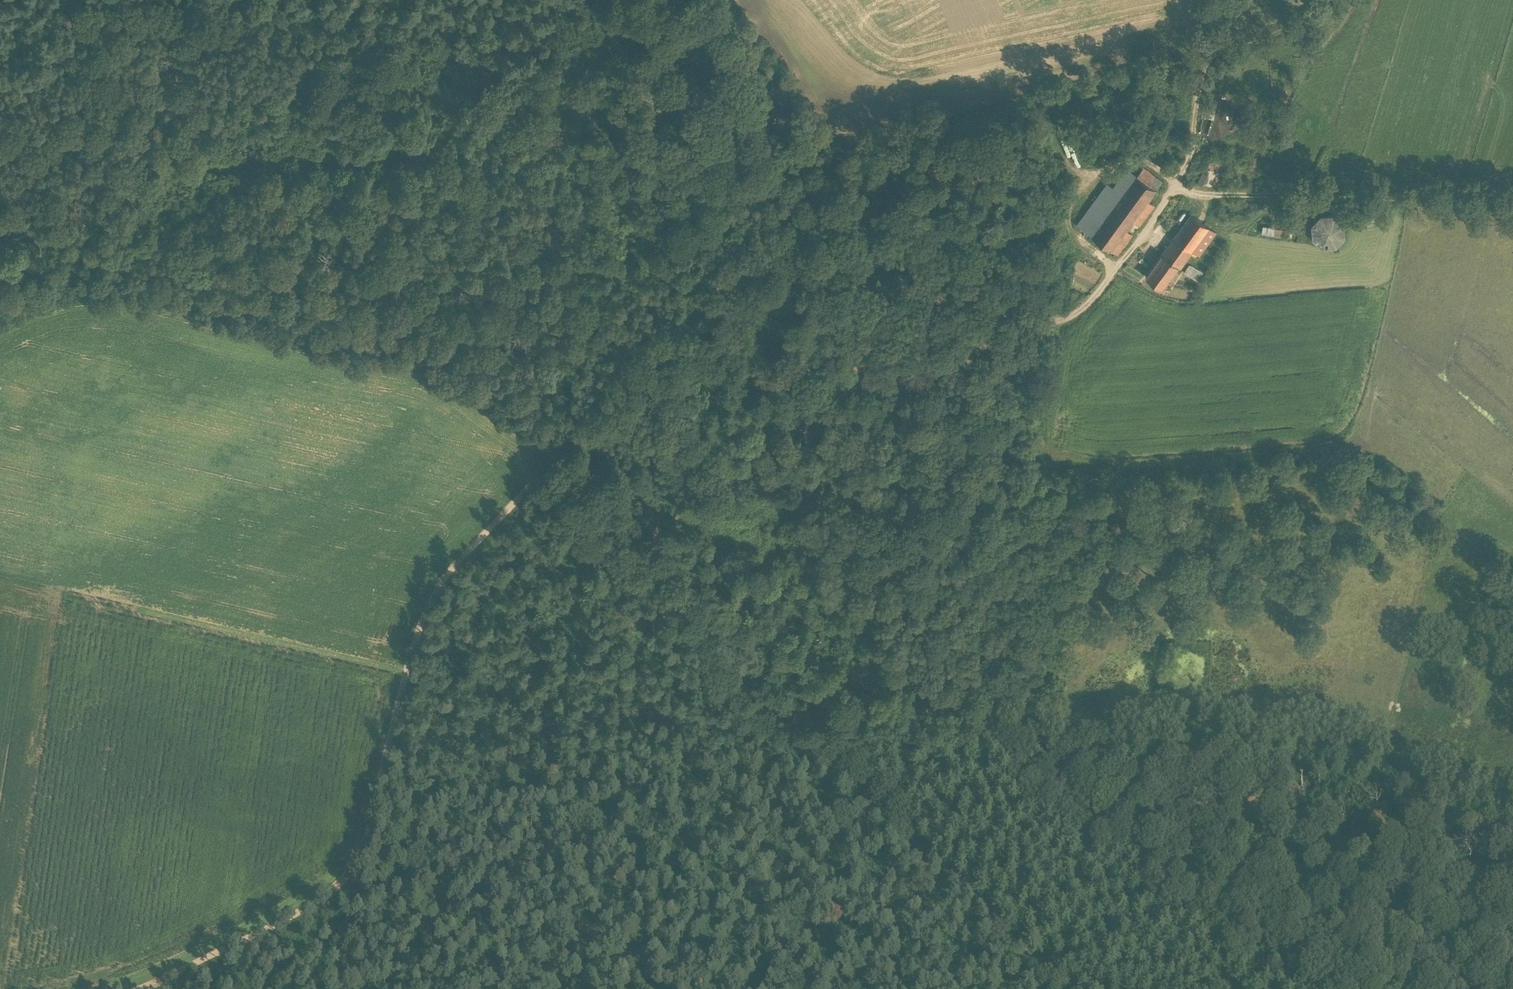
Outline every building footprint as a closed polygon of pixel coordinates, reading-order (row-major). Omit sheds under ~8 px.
[(1209,133),(1215,109),(1203,106),(1198,130),(1209,133)] [(1157,189),(1163,181),(1144,167),(1138,176),(1128,168),(1114,188),(1099,177),(1089,190),(1097,196),(1092,202),(1084,197),(1068,219),(1093,236),(1118,255),(1133,234),(1127,230),(1133,222),(1140,227),(1155,205),(1149,200),(1157,189)] [(1209,173),(1204,171),(1203,171),(1198,181),(1198,182),(1203,184),(1209,173)] [(1216,232),(1192,215),(1147,277),(1162,289),(1179,267),(1181,268),(1186,262),(1193,252),(1199,256),(1216,232)] [(1321,215),(1312,225),(1313,239),(1323,248),(1337,247),(1345,237),(1345,224),(1333,215),(1321,215)] [(1262,225),(1262,233),(1282,234),(1283,227),(1262,225)] [(1203,272),(1189,264),(1184,272),(1197,281),(1203,272)]
